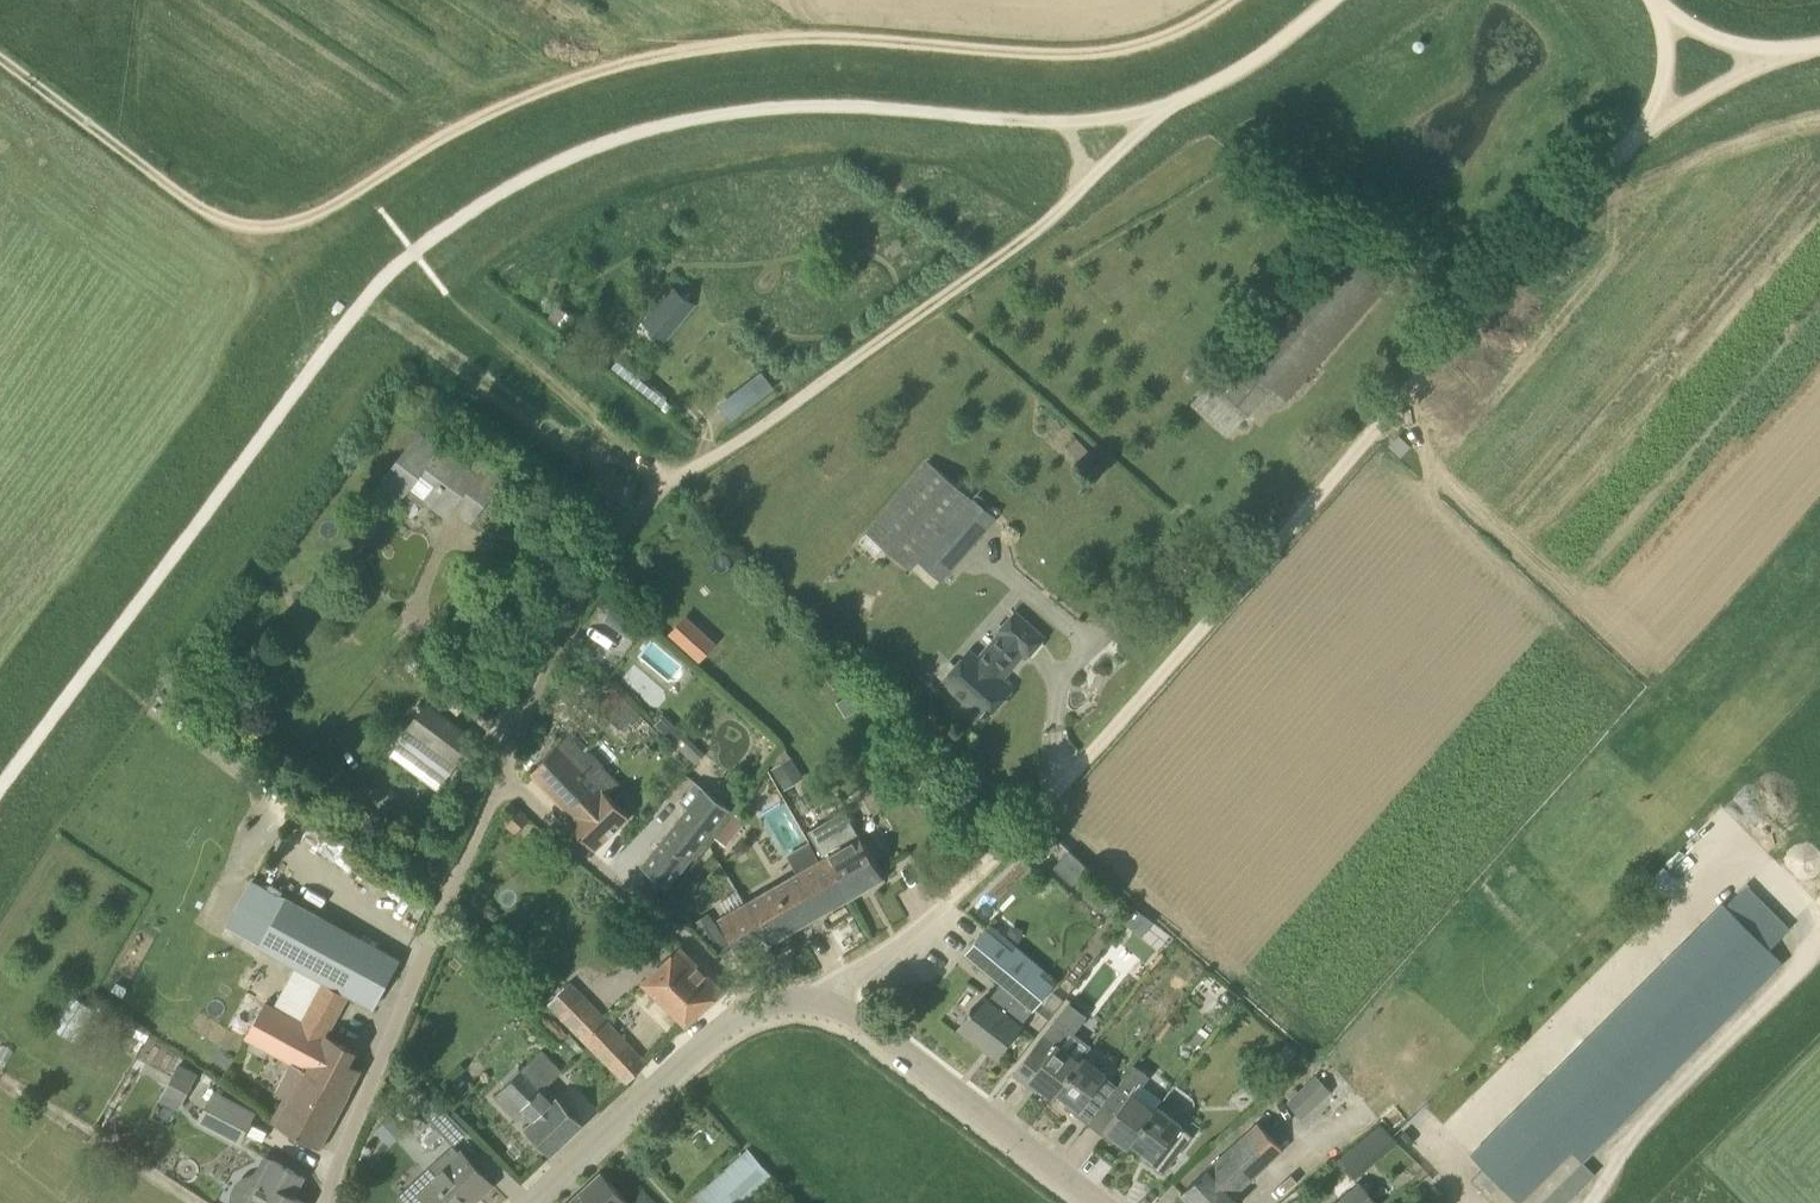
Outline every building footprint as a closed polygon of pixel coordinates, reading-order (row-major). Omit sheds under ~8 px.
[(1191,402),(1211,419),(1229,435),(1271,387),(1287,400),(1390,282),(1339,236),(1237,353),(1249,364),(1239,376),(1234,372),(1222,386),(1227,391),(1225,393),(1210,380),(1191,402)] [(672,286),(642,322),(665,341),(696,305),(672,286)] [(546,297),(536,310),(573,338),(583,325),(546,297)] [(761,371),(741,386),(753,401),(754,403),(774,387),(761,371)] [(1399,432),(1390,442),(1399,450),(1408,440),(1399,432)] [(376,491),(369,501),(387,514),(394,505),(395,505),(405,493),(424,508),(427,505),(429,501),(447,515),(473,480),(491,494),(498,485),(480,471),(476,476),(419,433),(376,491)] [(927,460),(866,531),(911,570),(918,561),(942,582),(996,518),(927,460)] [(644,583),(636,590),(650,607),(658,600),(644,583)] [(944,682),(985,718),(1012,688),(998,676),(1020,652),(1027,658),(1044,638),(1016,613),(999,633),(1001,634),(979,659),(970,652),(944,682)] [(686,615),(668,634),(700,662),(717,642),(686,615)] [(414,657),(406,666),(419,678),(428,668),(414,657)] [(606,682),(595,694),(603,701),(614,689),(606,682)] [(426,705),(407,729),(455,763),(473,740),(426,705)] [(686,733),(675,723),(664,713),(654,724),(677,744),(686,733)] [(621,784),(571,732),(532,772),(574,816),(568,822),(595,849),(630,815),(610,795),(621,784)] [(773,769),(772,769),(781,784),(801,772),(792,757),(791,757),(773,769)] [(642,866),(669,887),(730,807),(695,781),(680,802),(688,808),(642,866)] [(810,811),(801,798),(795,802),(803,815),(810,811)] [(500,818),(516,833),(529,818),(513,803),(500,818)] [(844,810),(809,831),(825,858),(826,857),(850,898),(885,879),(860,837),(844,810)] [(727,846),(736,835),(724,826),(715,837),(727,846)] [(1035,844),(1046,854),(1058,842),(1048,832),(1035,844)] [(401,863),(406,857),(396,849),(391,855),(401,863)] [(1070,850),(1054,867),(1073,884),(1089,867),(1070,850)] [(795,875),(720,917),(744,959),(828,911),(850,898),(826,857),(825,858),(798,873),(795,875)] [(1773,952),(1788,936),(1743,892),(1728,907),(1724,903),(1471,1155),(1484,1167),(1471,1180),(1494,1202),(1567,1202),(1595,1174),(1583,1162),(1783,962),(1773,952)] [(374,1006),(399,960),(287,898),(261,944),(298,965),(351,994),(374,1006)] [(1141,915),(1132,926),(1142,934),(1152,923),(1141,915)] [(967,952),(1003,982),(989,1001),(984,997),(973,1010),(971,1008),(969,1011),(971,1013),(960,1027),(997,1056),(1022,1026),(1035,1008),(1053,984),(1041,973),(1045,968),(1017,945),(1013,951),(986,929),(967,952)] [(681,949),(680,950),(643,979),(687,1022),(722,990),(681,949)] [(349,1064),(356,1051),(329,1035),(351,994),(298,965),(276,1005),(267,1000),(245,1039),(306,1072),(347,1095),(360,1070),(349,1064)] [(549,1002),(628,1082),(647,1064),(571,981),(549,1002)] [(1056,1092),(1083,1055),(1091,1045),(1055,1018),(1013,1073),(1032,1087),(1035,1083),(1053,1096),(1056,1092)] [(1167,1020),(1155,1035),(1161,1040),(1173,1024),(1167,1020)] [(1288,1043),(1276,1054),(1287,1064),(1298,1052),(1288,1043)] [(534,1120),(526,1127),(553,1154),(583,1125),(557,1098),(553,1101),(542,1091),(562,1072),(541,1050),(521,1070),(522,1070),(496,1095),(519,1119),(526,1112),(534,1120)] [(412,1053),(412,1063),(427,1063),(427,1053),(412,1053)] [(1071,1110),(1088,1123),(1117,1084),(1106,1076),(1107,1074),(1084,1056),(1056,1092),(1075,1106),(1071,1110)] [(179,1063),(162,1093),(182,1105),(199,1075),(179,1063)] [(1117,1084),(1088,1123),(1107,1137),(1110,1132),(1128,1146),(1132,1142),(1155,1111),(1154,1110),(1131,1092),(1140,1082),(1144,1084),(1149,1076),(1134,1065),(1118,1085),(1117,1084)] [(320,1146),(347,1095),(306,1072),(278,1122),(320,1146)] [(1318,1104),(1303,1088),(1298,1093),(1295,1089),(1289,1095),(1292,1098),(1288,1102),(1303,1118),(1318,1104)] [(257,1112),(215,1089),(197,1123),(240,1145),(257,1112)] [(453,1144),(467,1132),(442,1106),(429,1119),(453,1144)] [(1155,1111),(1132,1142),(1150,1156),(1146,1160),(1164,1174),(1193,1135),(1181,1126),(1182,1124),(1159,1106),(1155,1111)] [(387,1120),(375,1131),(385,1142),(397,1131),(387,1120)] [(1284,1151),(1259,1124),(1181,1193),(1190,1202),(1241,1202),(1243,1201),(1237,1194),(1284,1151)] [(1381,1154),(1365,1137),(1338,1161),(1354,1179),(1381,1154)] [(470,1194),(475,1200),(492,1184),(462,1151),(418,1192),(428,1202),(460,1202),(470,1194)] [(745,1153),(687,1202),(752,1202),(773,1186),(745,1153)] [(283,1190),(293,1170),(273,1159),(250,1202),(307,1202),(283,1190)] [(567,1202),(630,1202),(601,1172),(567,1202)] [(1360,1184),(1337,1202),(1376,1202),(1360,1184)] [(1406,1202),(1425,1202),(1417,1190),(1403,1199),(1406,1202)] [(644,1193),(633,1202),(653,1202),(644,1193)]
